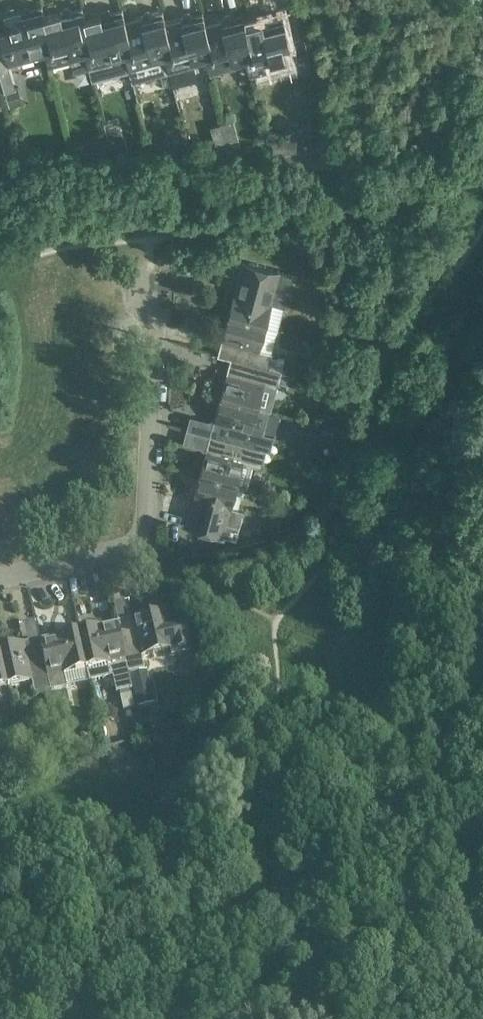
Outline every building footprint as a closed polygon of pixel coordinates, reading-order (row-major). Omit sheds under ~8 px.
[(43,9),(42,4),(14,11),(13,6),(0,9),(0,36),(7,64),(33,58),(32,53),(44,50),(39,32),(48,29),(45,15),(43,9)] [(63,11),(61,4),(43,9),(45,15),(48,29),(39,32),(44,50),(48,66),(70,60),(73,71),(88,67),(80,35),(88,32),(85,17),(83,10),(82,6),(63,11)] [(102,13),(100,5),(83,10),(85,17),(88,32),(80,35),(88,67),(91,79),(129,69),(124,53),(120,35),(128,33),(125,19),(122,8),(102,13)] [(162,9),(125,19),(128,33),(120,35),(124,53),(129,69),(132,80),(168,71),(164,55),(165,55),(160,37),(168,34),(165,20),(162,9)] [(209,36),(205,22),(202,11),(165,20),(168,34),(160,37),(165,55),(164,55),(168,71),(193,64),(192,59),(204,56),(205,56),(200,39),(209,36)] [(249,74),(256,72),(274,68),(287,64),(286,59),(306,54),(295,11),(282,14),(245,24),(248,38),(240,41),(245,58),(244,58),(249,74)] [(245,24),(242,12),(205,22),(209,36),(200,39),(205,56),(204,56),(209,72),(233,66),(232,61),(244,58),(245,58),(240,41),(248,38),(245,24)] [(0,59),(0,78),(8,76),(4,58),(0,59)] [(139,104),(164,97),(161,86),(136,93),(139,104)] [(285,307),(289,290),(293,276),(281,273),(281,271),(243,261),(239,277),(229,316),(266,326),(272,303),(285,307)] [(266,326),(229,316),(218,355),(231,359),(231,358),(281,372),(285,359),(272,356),(273,352),(260,349),(266,326)] [(231,358),(231,359),(221,397),(258,407),(264,384),(277,388),(281,372),(231,358)] [(258,407),(221,397),(211,436),(260,449),(271,452),(275,436),(264,433),(270,410),(258,407)] [(260,449),(211,436),(210,436),(201,474),(237,484),(243,462),(256,465),(260,449)] [(200,474),(190,514),(186,526),(236,539),(240,527),(244,510),(231,507),(237,484),(201,474),(200,474)] [(117,623),(129,673),(145,670),(142,657),(171,650),(174,650),(176,654),(191,651),(187,631),(182,628),(171,630),(167,612),(117,623)] [(51,691),(39,640),(35,620),(25,623),(29,643),(0,649),(9,687),(32,681),(35,694),(51,691)] [(117,623),(78,632),(87,669),(110,664),(113,677),(129,673),(117,623)] [(78,632),(39,640),(51,691),(67,687),(64,674),(87,669),(78,632)] [(0,649),(0,688),(9,687),(0,649)] [(128,674),(135,707),(151,704),(144,671),(128,674)] [(52,692),(56,709),(71,706),(67,689),(52,692)] [(131,695),(120,697),(123,710),(134,708),(131,695)]
